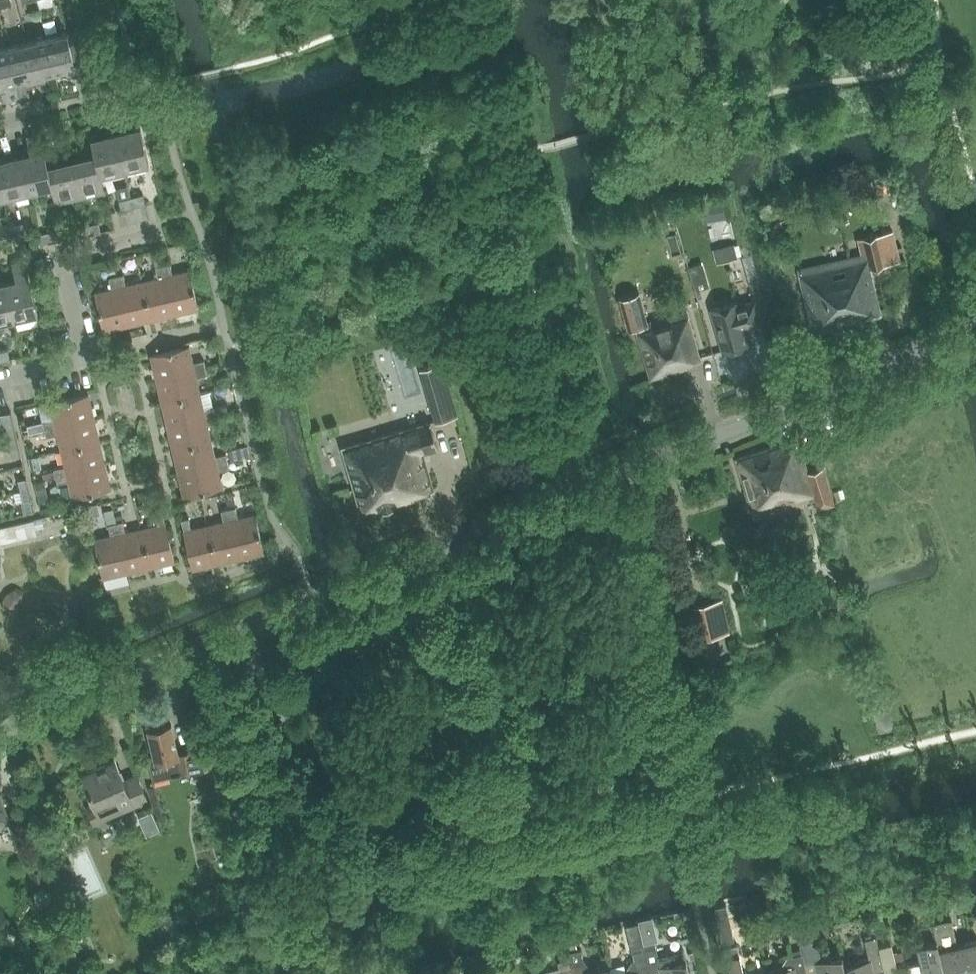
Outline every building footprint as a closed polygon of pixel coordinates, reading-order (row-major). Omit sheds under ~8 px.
[(76,74),(85,72),(84,67),(96,64),(87,28),(67,33),(76,74)] [(76,74),(67,33),(47,38),(55,74),(66,71),(67,76),(76,74)] [(55,74),(47,38),(27,42),(37,83),(46,81),(45,76),(55,74)] [(37,83),(27,42),(7,47),(16,83),(26,81),(28,85),(37,83)] [(7,47),(0,49),(0,92),(6,91),(5,86),(16,83),(7,47)] [(26,130),(27,138),(40,135),(38,127),(29,129),(26,130)] [(140,128),(116,134),(124,168),(148,162),(140,128)] [(124,168),(116,134),(92,140),(96,156),(100,174),(124,168)] [(20,157),(28,191),(52,185),(48,168),(40,135),(27,138),(31,154),(20,157)] [(104,190),(100,174),(96,156),(72,162),(80,196),(104,190)] [(20,157),(0,161),(0,182),(3,196),(28,191),(20,157)] [(80,196),(72,162),(48,168),(52,185),(56,201),(80,196)] [(133,207),(131,197),(128,186),(116,189),(121,210),(133,207)] [(131,197),(133,207),(145,204),(143,194),(131,197)] [(722,202),(704,206),(707,221),(725,216),(722,202)] [(712,245),(739,238),(733,217),(707,224),(712,245)] [(10,225),(13,235),(25,232),(23,222),(10,225)] [(87,225),(89,235),(101,232),(99,222),(87,225)] [(10,225),(0,228),(0,235),(1,238),(13,235),(10,225)] [(89,235),(87,225),(74,227),(77,237),(89,235)] [(614,225),(606,227),(609,242),(617,240),(614,225)] [(847,257),(798,268),(813,331),(866,320),(865,316),(881,313),(870,267),(900,260),(893,229),(859,237),(863,254),(847,257)] [(50,232),(39,235),(41,244),(52,241),(50,232)] [(733,244),(714,249),(718,261),(736,256),(733,244)] [(161,255),(153,256),(156,266),(163,264),(161,255)] [(13,317),(37,312),(25,261),(13,264),(17,281),(5,284),(13,317)] [(163,264),(174,314),(199,308),(190,270),(173,274),(170,263),(163,264)] [(142,281),(151,319),(174,314),(163,264),(156,266),(158,277),(142,281)] [(114,266),(108,268),(110,276),(116,275),(114,266)] [(151,319),(142,281),(126,285),(123,273),(116,275),(128,325),(151,319)] [(128,325),(116,275),(109,277),(112,288),(95,292),(104,330),(128,325)] [(13,317),(5,284),(0,285),(0,320),(13,317)] [(701,357),(687,311),(648,322),(639,292),(620,297),(629,328),(636,327),(651,377),(688,366),(687,361),(701,357)] [(762,322),(755,299),(739,304),(738,300),(711,308),(724,351),(751,344),(746,327),(762,322)] [(156,378),(206,366),(204,359),(193,362),(189,345),(151,354),(156,378)] [(10,359),(8,349),(0,351),(0,361),(10,359)] [(441,364),(423,369),(428,384),(445,379),(441,364)] [(206,366),(156,378),(162,401),(200,392),(196,376),(208,374),(206,366)] [(200,392),(162,401),(167,425),(217,413),(215,407),(215,406),(204,409),(200,392)] [(45,429),(94,417),(88,393),(50,402),(54,419),(43,421),(45,429)] [(227,404),(215,407),(217,413),(228,410),(227,404)] [(19,444),(11,411),(0,414),(0,417),(7,447),(11,446),(19,444)] [(173,448),(211,439),(207,423),(218,420),(217,413),(167,425),(173,448)] [(61,449),(99,440),(94,417),(45,429),(46,436),(58,433),(61,449)] [(30,432),(45,429),(43,421),(28,425),(30,432)] [(343,446),(343,448),(362,512),(362,513),(364,513),(413,498),(413,499),(414,498),(414,496),(413,495),(434,489),(423,452),(438,447),(430,421),(344,446),(343,446)] [(178,471),(228,460),(226,453),(215,455),(211,439),(173,448),(178,471)] [(99,440),(61,449),(65,465),(54,468),(56,475),(105,464),(99,440)] [(834,502),(823,466),(808,470),(799,441),(785,446),(783,442),(736,457),(754,516),(822,495),(825,505),(834,502)] [(19,444),(11,446),(13,456),(21,454),(19,444)] [(231,459),(249,455),(250,455),(248,445),(229,450),(231,459)] [(7,471),(19,469),(17,456),(5,458),(7,471)] [(39,456),(29,458),(31,469),(42,467),(39,456)] [(178,471),(184,495),(222,487),(218,470),(229,467),(228,460),(178,471)] [(105,464),(56,475),(57,483),(69,480),(72,497),(110,488),(105,464)] [(21,490),(29,488),(26,477),(19,479),(21,490)] [(45,479),(34,482),(39,502),(50,499),(45,479)] [(29,488),(21,490),(23,500),(31,498),(29,488)] [(843,489),(834,492),(836,501),(846,498),(843,489)] [(233,495),(226,497),(228,508),(236,506),(233,495)] [(236,506),(228,508),(240,558),(264,552),(255,514),(238,517),(236,506)] [(113,507),(105,509),(108,522),(116,520),(113,507)] [(217,563),(240,558),(228,508),(221,510),(224,521),(208,525),(217,563)] [(142,528),(151,566),(174,561),(166,522),(165,522),(163,511),(155,513),(158,524),(142,528)] [(42,517),(35,519),(35,521),(37,528),(44,527),(42,517)] [(217,563),(208,525),(192,528),(189,517),(182,519),(184,530),(193,569),(217,563)] [(35,519),(0,527),(0,540),(37,531),(37,528),(35,521),(35,519)] [(151,566),(142,528),(126,532),(123,520),(116,522),(127,572),(151,566)] [(127,572),(116,522),(108,524),(111,535),(94,539),(103,577),(127,572)] [(699,631),(729,625),(723,602),(693,607),(699,631)] [(208,746),(191,750),(178,753),(172,724),(148,729),(156,761),(148,763),(152,779),(212,764),(208,746)] [(89,807),(95,821),(148,798),(137,773),(124,779),(116,760),(82,774),(95,804),(89,807)] [(190,799),(200,797),(197,783),(187,785),(190,799)] [(12,823),(0,795),(0,828),(12,823)] [(228,851),(217,855),(221,866),(232,861),(228,851)] [(67,863),(57,867),(62,881),(73,877),(67,863)] [(639,923),(628,925),(634,951),(645,949),(644,944),(639,923)] [(732,928),(720,931),(723,943),(734,940),(732,928)] [(80,933),(67,936),(69,949),(82,947),(80,933)] [(574,934),(565,936),(569,952),(578,950),(574,934)] [(845,963),(844,963),(847,973),(875,973),(874,970),(884,967),(877,935),(865,938),(870,958),(845,963)] [(944,968),(939,949),(940,948),(938,939),(918,944),(925,973),(946,973),(944,968)] [(844,963),(845,963),(843,954),(822,958),(820,948),(813,944),(812,940),(801,942),(803,952),(808,973),(847,973),(844,963)] [(974,961),(975,961),(975,940),(940,948),(939,949),(944,968),(955,966),(955,965),(974,961)] [(738,943),(724,946),(730,973),(745,973),(738,943)] [(651,973),(690,973),(685,948),(659,954),(657,946),(645,949),(651,973)] [(611,965),(590,971),(588,964),(584,958),(582,948),(578,950),(569,952),(570,958),(571,965),(574,973),(613,973),(611,965)] [(645,949),(634,951),(635,959),(633,959),(626,969),(627,972),(619,973),(651,973),(645,949)] [(769,973),(808,973),(803,952),(787,956),(782,963),(783,967),(768,971),(769,973)] [(370,953),(361,955),(364,968),(373,966),(370,953)] [(570,958),(559,961),(560,967),(571,965),(570,958)] [(955,966),(957,973),(975,973),(975,961),(974,961),(955,965),(955,966)] [(571,965),(560,967),(535,973),(574,973),(571,965)]
